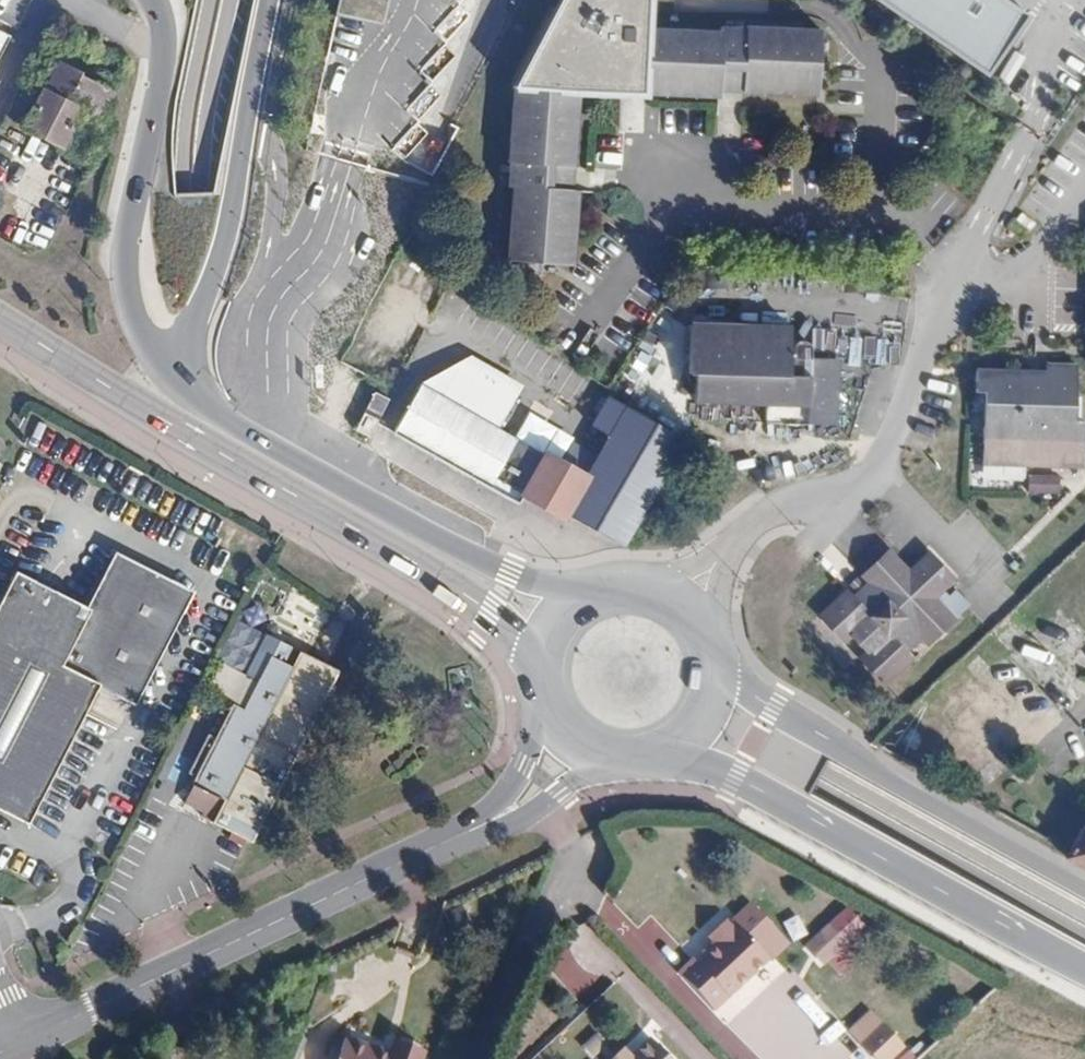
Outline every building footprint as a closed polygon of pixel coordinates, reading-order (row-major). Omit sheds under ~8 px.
[(649,99),(649,91),(648,25),(649,0),(556,0),(514,88),(571,92),(579,93),(649,99)] [(957,68),(991,13),(969,0),(847,0),(957,68)] [(816,27),(648,25),(649,91),(721,92),(721,79),(745,79),(745,85),(817,86),(816,27)] [(9,36),(0,31),(0,53),(9,36)] [(89,137),(117,83),(97,73),(94,79),(79,71),(77,75),(55,64),(23,126),(80,155),(89,137)] [(507,165),(500,164),(499,185),(513,187),(507,259),(566,264),(571,191),(559,190),(560,165),(566,166),(571,92),(514,88),(507,165)] [(721,92),(649,91),(649,99),(721,100),(721,92)] [(579,93),(571,92),(566,166),(574,167),(579,93)] [(593,169),(622,169),(621,133),(592,134),(593,169)] [(579,192),(571,191),(566,264),(574,265),(579,192)] [(0,214),(0,236),(29,251),(46,220),(8,200),(0,214)] [(689,376),(695,377),(695,401),(765,405),(765,425),(837,429),(838,378),(814,377),(814,359),(813,350),(809,345),(803,344),(799,345),(795,347),(794,350),(793,358),(789,358),(790,330),(692,325),(689,376)] [(966,368),(975,370),(972,438),(1066,444),(1069,400),(1060,399),(1062,346),(1036,343),(1035,351),(968,347),(966,368)] [(504,497),(529,451),(494,434),(521,386),(472,359),(417,384),(390,432),(504,497)] [(839,361),(814,359),(814,377),(838,378),(839,361)] [(602,434),(579,478),(555,524),(620,557),(679,440),(604,390),(587,427),(602,434)] [(367,436),(386,399),(373,392),(354,429),(367,436)] [(555,524),(579,478),(529,451),(504,497),(555,524)] [(849,599),(844,593),(819,617),(844,645),(851,638),(865,653),(859,660),(885,687),(911,663),(905,656),(921,641),(927,647),(953,623),(933,601),(952,583),(927,556),(908,575),(887,553),(861,577),(866,583),(862,587),(854,594),(849,599)] [(100,582),(87,607),(16,571),(0,603),(0,811),(28,825),(99,685),(134,703),(190,594),(113,555),(100,582)] [(241,617),(259,624),(272,585),(254,579),(241,617)] [(853,579),(846,585),(854,594),(862,587),(853,579)] [(245,848),(337,675),(297,654),(290,669),(282,665),(289,650),(265,638),(245,678),(256,683),(241,712),(230,706),(190,786),(222,803),(210,826),(245,848)] [(1084,831),(1081,829),(1066,857),(1084,868),(1084,829),(1084,831)] [(863,928),(843,907),(803,945),(823,966),(863,928)] [(729,1017),(784,965),(753,933),(751,935),(742,926),(724,943),(729,949),(733,953),(721,964),(714,971),(709,966),(694,980),(729,1017)] [(721,964),(733,953),(729,949),(717,960),(721,964)] [(870,1042),(890,1023),(878,1011),(858,1030),(870,1042)] [(912,1048),(890,1023),(870,1042),(886,1058),(900,1058),(912,1048)] [(659,1034),(633,1058),(682,1058),(659,1034)] [(420,1057),(393,1048),(390,1056),(344,1039),(337,1058),(419,1058),(420,1057)] [(393,1048),(420,1057),(422,1052),(395,1042),(393,1048)] [(838,1049),(827,1058),(848,1058),(838,1049)]
